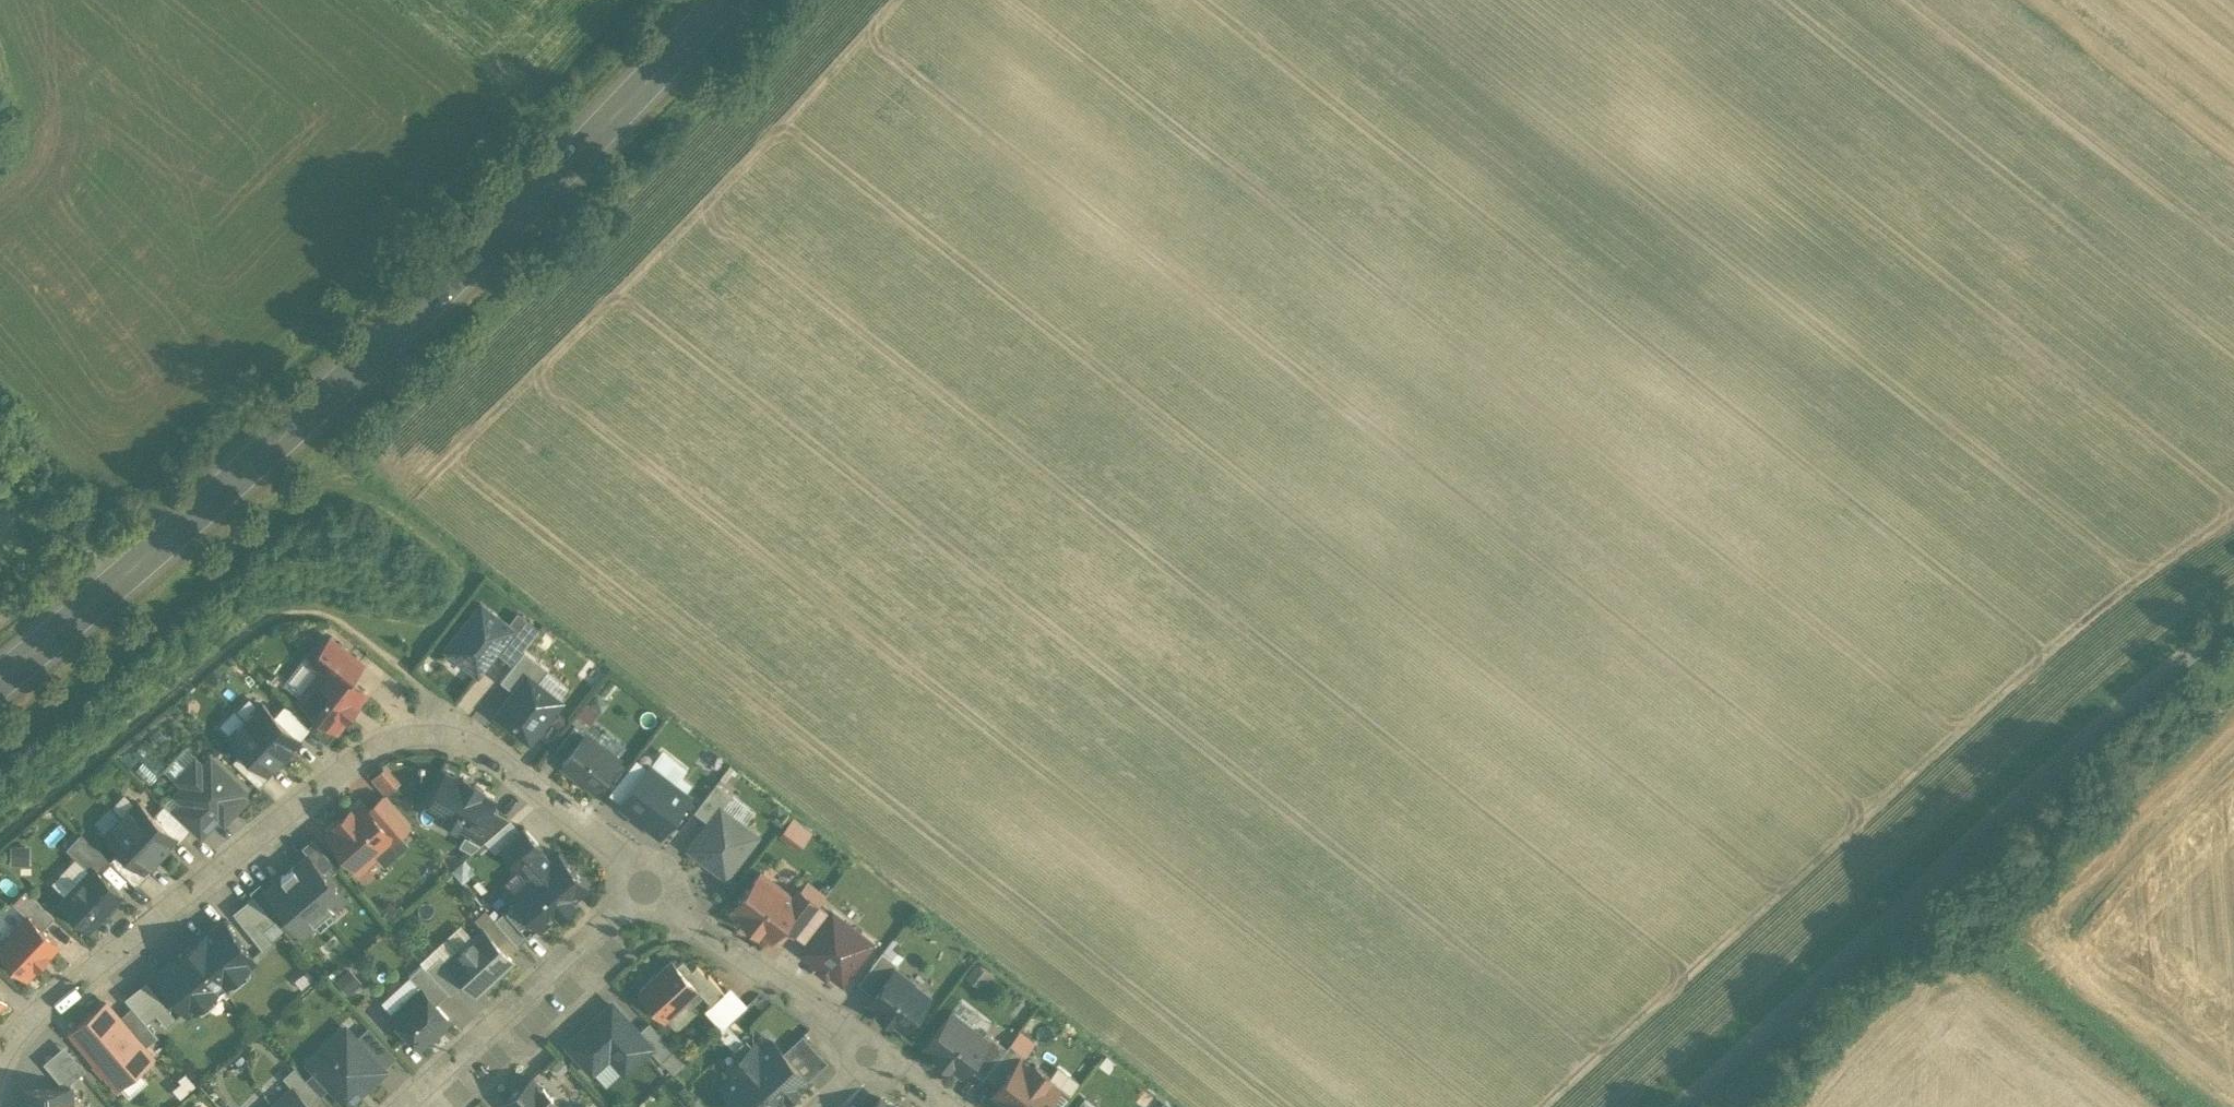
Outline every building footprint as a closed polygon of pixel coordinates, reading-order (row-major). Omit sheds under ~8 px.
[(481,602),(446,647),(478,672),(495,649),(513,627),(507,623),(481,602)] [(513,627),(495,649),(513,663),(539,627),(517,610),(507,623),(513,627)] [(315,657),(325,665),(328,662),(348,678),(361,661),(330,637),(315,657)] [(325,665),(300,698),(336,727),(365,691),(348,678),(328,662),(325,665)] [(527,671),(496,711),(528,737),(560,696),(527,671)] [(241,713),(282,751),(295,737),(253,699),(241,713)] [(265,769),(282,751),(241,713),(224,731),(265,769)] [(573,724),(555,747),(566,755),(584,731),(573,724)] [(618,758),(584,731),(566,755),(562,760),(596,786),(618,758)] [(243,788),(210,757),(202,765),(195,759),(178,777),(185,784),(176,793),(209,823),(227,804),(233,809),(244,798),(238,792),(243,788)] [(626,770),(638,779),(646,768),(634,758),(626,770)] [(392,760),(375,773),(389,790),(405,777),(392,760)] [(621,801),(620,803),(659,833),(689,794),(650,764),(646,768),(638,779),(621,801)] [(638,779),(626,770),(609,792),(621,801),(638,779)] [(446,771),(427,805),(442,813),(439,819),(457,829),(460,824),(474,831),(493,798),(479,790),(481,786),(463,776),(460,780),(446,771)] [(694,809),(709,821),(720,806),(721,807),(733,793),(716,780),(694,809)] [(138,800),(122,816),(159,852),(174,836),(175,835),(153,814),(138,800)] [(191,828),(164,802),(153,814),(175,835),(174,836),(179,841),(191,828)] [(363,802),(352,811),(349,808),(347,810),(350,813),(341,821),(338,818),(336,820),(339,823),(328,833),(352,860),(359,867),(372,856),(369,852),(391,834),(363,802)] [(709,821),(690,846),(725,874),(756,834),(721,807),(720,806),(709,821)] [(796,812),(783,832),(805,847),(818,826),(796,812)] [(159,852),(122,816),(106,833),(121,847),(143,868),(144,867),(159,852)] [(523,824),(499,845),(517,866),(519,865),(541,846),(542,845),(523,824)] [(108,857),(80,830),(65,846),(90,869),(93,866),(97,869),(108,857)] [(541,846),(519,865),(528,876),(509,893),(514,899),(537,925),(539,927),(556,912),(559,915),(576,900),(573,897),(588,883),(558,849),(550,857),(541,846)] [(143,868),(121,847),(110,859),(137,885),(149,872),(144,867),(143,868)] [(307,852),(293,864),(293,865),(280,876),(280,875),(266,888),(302,930),(314,921),(313,920),(325,910),(332,904),(333,904),(344,895),(307,852)] [(90,869),(61,900),(88,925),(120,892),(97,869),(93,866),(90,869)] [(793,896),(760,871),(733,905),(746,915),(744,918),(756,927),(758,925),(771,935),(781,922),(798,900),(793,896)] [(798,900),(781,922),(795,933),(819,901),(800,887),(793,896),(798,900)] [(28,915),(42,928),(55,915),(26,888),(13,901),(28,915)] [(537,925),(514,899),(494,917),(515,941),(517,943),(537,925)] [(832,909),(801,949),(841,980),(872,940),(832,909)] [(221,912),(188,937),(221,980),(254,955),(221,912)] [(0,944),(0,951),(26,976),(58,943),(42,928),(28,915),(0,944)] [(515,941),(494,917),(483,927),(505,950),(515,941)] [(448,960),(447,960),(464,978),(475,990),(511,957),(505,950),(483,927),(448,960)] [(188,937),(152,964),(186,1007),(221,980),(188,937)] [(897,961),(881,949),(871,963),(886,975),(894,965),(897,961)] [(448,960),(441,952),(426,966),(450,991),(464,978),(447,960),(448,960)] [(981,955),(968,969),(987,986),(1000,973),(981,955)] [(671,958),(639,988),(664,1016),(697,985),(671,958)] [(894,965),(886,975),(867,999),(880,1009),(878,1011),(889,1020),(891,1018),(904,1027),(929,994),(911,980),(912,979),(894,965)] [(348,967),(336,978),(347,991),(359,980),(348,967)] [(738,1043),(746,1036),(732,1018),(752,1002),(737,983),(708,1006),(738,1043)] [(421,984),(393,1010),(422,1042),(450,1017),(421,984)] [(152,1055),(106,1001),(71,1031),(117,1084),(152,1055)] [(611,1003),(568,1043),(592,1069),(606,1055),(621,1071),(649,1046),(650,1045),(638,1031),(611,1003)] [(950,1010),(925,1043),(937,1052),(935,1054),(947,1064),(949,1061),(961,1071),(966,1064),(987,1038),(981,1034),(950,1010)] [(649,1046),(653,1051),(666,1038),(649,1020),(638,1031),(650,1045),(649,1046)] [(385,1068),(346,1024),(307,1060),(347,1103),(385,1068)] [(1025,1028),(1017,1037),(1030,1049),(1039,1040),(1025,1028)] [(987,1038),(966,1064),(982,1076),(1006,1045),(985,1029),(981,1034),(987,1038)] [(782,1050),(807,1078),(827,1060),(802,1032),(782,1050)] [(666,1038),(653,1051),(662,1060),(675,1048),(666,1038)] [(760,1049),(753,1041),(726,1066),(733,1074),(722,1085),(742,1106),(775,1106),(807,1078),(782,1050),(772,1039),(760,1049)] [(992,1091),(1013,1106),(1040,1106),(1056,1086),(1018,1058),(992,1091)] [(530,1075),(504,1100),(510,1106),(560,1106),(551,1097),(552,1096),(543,1085),(541,1087),(530,1075)] [(24,1088),(26,1106),(72,1106),(70,1085),(24,1088)] [(274,1102),(279,1106),(312,1106),(292,1085),(274,1102)] [(732,1096),(720,1106),(742,1106),(732,1096)] [(880,1096),(872,1106),(893,1106),(880,1096)]
